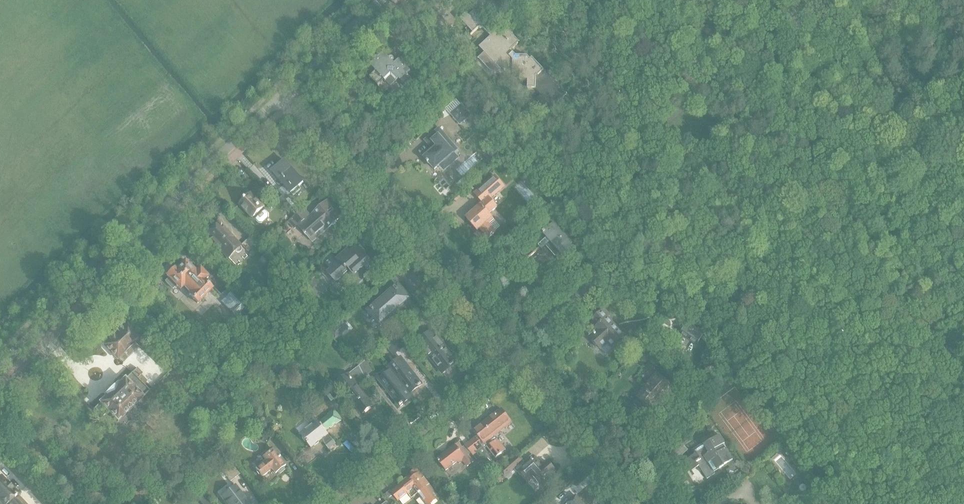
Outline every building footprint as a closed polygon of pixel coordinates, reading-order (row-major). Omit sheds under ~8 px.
[(505,72),(506,71),(521,72),(521,79),(528,80),(528,87),(536,88),(536,89),(542,96),(537,100),(548,112),(566,95),(532,59),(531,60),(528,56),(517,56),(511,50),(518,44),(507,32),(499,31),(496,34),(475,11),(469,17),(467,14),(460,20),(468,28),(465,30),(471,35),(478,28),(483,28),(491,36),(480,46),(486,51),(478,58),(490,71),(492,72),(494,73),(496,73),(498,72),(500,71),(502,69),(505,72)] [(408,74),(411,72),(419,63),(408,51),(399,59),(395,64),(393,62),(395,60),(394,58),(394,57),(391,57),(390,58),(384,52),(379,57),(378,56),(375,59),(376,61),(371,65),(376,71),(370,76),(378,85),(384,79),(391,87),(398,80),(404,87),(412,79),(408,74)] [(460,124),(471,115),(462,105),(452,114),(460,124)] [(414,131),(419,136),(424,131),(419,126),(414,131)] [(454,153),(458,150),(439,129),(429,137),(438,147),(425,157),(425,158),(428,161),(427,162),(428,163),(429,163),(435,170),(435,169),(443,162),(448,167),(458,158),(454,153)] [(304,182),(285,160),(273,172),(291,193),(304,182)] [(496,232),(497,232),(489,223),(494,219),(490,214),(498,207),(491,199),(505,187),(495,176),(478,191),(475,194),(483,203),(483,204),(467,218),(477,230),(480,228),(489,239),(496,232)] [(264,223),(269,218),(269,213),(251,194),(250,195),(249,194),(241,202),(241,203),(240,204),(259,223),(264,223)] [(283,196),(278,200),(292,216),(297,211),(283,196)] [(295,228),(298,225),(313,242),(341,217),(328,201),(310,216),(304,209),(289,222),(295,228)] [(522,251),(528,258),(546,245),(556,256),(561,252),(567,259),(576,252),(570,245),(572,244),(554,223),(543,233),(544,233),(536,240),(535,239),(522,251)] [(240,246),(218,224),(207,235),(228,258),(240,246)] [(585,243),(586,242),(597,233),(589,224),(578,234),(585,243)] [(251,236),(242,245),(250,254),(259,245),(251,236)] [(328,267),(329,266),(332,269),(328,272),(336,281),(343,275),(342,274),(349,268),(354,274),(353,274),(357,279),(358,278),(361,281),(367,277),(364,274),(369,269),(377,268),(385,261),(376,250),(367,258),(357,246),(350,252),(348,250),(337,260),(331,253),(323,260),(328,267)] [(269,260),(269,259),(269,258),(268,257),(267,256),(266,255),(265,255),(264,255),(263,255),(262,256),(261,257),(260,258),(260,259),(260,260),(260,261),(261,262),(262,263),(263,264),(264,264),(265,264),(266,264),(267,263),(268,262),(269,261),(269,260)] [(169,278),(165,282),(173,289),(176,286),(180,290),(184,286),(191,294),(190,296),(197,303),(200,300),(200,301),(212,290),(204,281),(208,278),(200,269),(196,273),(185,261),(176,269),(175,268),(173,269),(172,268),(167,273),(168,274),(166,276),(169,278)] [(401,288),(400,287),(397,290),(396,287),(388,294),(389,295),(385,298),(382,295),(362,312),(367,318),(371,314),(377,321),(377,322),(380,320),(382,322),(396,310),(395,309),(398,306),(399,307),(407,300),(405,298),(408,296),(407,295),(401,288)] [(245,307),(231,293),(223,300),(231,309),(230,310),(236,317),(245,307)] [(604,310),(600,313),(595,306),(587,312),(593,319),(594,319),(599,325),(595,328),(597,331),(590,337),(600,349),(608,342),(613,347),(625,338),(607,318),(609,316),(604,310)] [(336,339),(348,328),(342,321),(330,332),(336,339)] [(135,343),(141,336),(127,322),(104,345),(117,359),(124,353),(128,357),(139,347),(135,343)] [(706,333),(689,322),(681,335),(697,346),(706,333)] [(396,335),(404,344),(414,336),(407,327),(396,335)] [(419,342),(443,373),(457,362),(433,331),(419,342)] [(404,348),(394,336),(384,344),(394,356),(404,348)] [(359,366),(365,377),(373,371),(367,359),(359,366)] [(390,367),(410,393),(419,386),(419,387),(422,385),(401,359),(390,367)] [(708,374),(720,367),(716,360),(704,366),(708,374)] [(356,384),(365,377),(359,366),(348,374),(337,383),(361,414),(373,405),(356,384)] [(409,394),(410,393),(390,367),(389,368),(391,371),(380,380),(388,391),(386,392),(386,393),(386,394),(386,395),(387,396),(388,396),(389,396),(391,395),(400,407),(403,405),(403,404),(412,397),(409,394)] [(143,398),(150,391),(138,379),(143,374),(137,368),(125,379),(119,385),(118,384),(105,396),(106,397),(94,409),(102,417),(108,412),(118,422),(143,398)] [(634,404),(644,413),(648,408),(652,411),(664,397),(666,397),(674,388),(657,373),(648,382),(650,383),(637,398),(638,399),(634,404)] [(488,447),(496,458),(501,454),(502,453),(501,452),(505,449),(500,443),(497,439),(494,436),(512,422),(501,409),(474,430),(485,444),(488,447)] [(327,432),(341,420),(334,410),(319,422),(313,415),(306,420),(311,426),(301,434),(311,448),(322,440),(329,449),(336,443),(327,432)] [(710,418),(704,423),(709,431),(715,426),(710,418)] [(714,472),(732,461),(733,460),(724,445),(725,444),(720,435),(704,445),(693,453),(695,455),(686,461),(692,471),(699,467),(707,479),(715,474),(714,472)] [(470,442),(478,452),(484,447),(476,437),(470,442)] [(473,456),(478,452),(470,442),(463,448),(459,442),(437,459),(446,471),(458,462),(460,464),(463,461),(468,467),(474,462),(469,456),(471,454),(473,456)] [(258,457),(263,463),(256,468),(262,477),(272,469),(276,474),(277,472),(280,474),(285,470),(284,468),(286,466),(273,449),(268,453),(266,450),(258,457)] [(542,466),(535,457),(533,454),(524,462),(526,465),(518,472),(527,483),(534,477),(540,484),(555,471),(548,462),(542,466)] [(512,470),(523,461),(518,455),(500,471),(506,478),(514,472),(512,470)] [(230,482),(241,474),(233,463),(223,471),(230,482)] [(418,494),(426,503),(431,503),(439,498),(417,469),(400,483),(401,484),(391,492),(399,501),(408,494),(412,499),(418,494)] [(19,495),(20,495),(14,489),(9,484),(8,485),(0,477),(0,500),(4,503),(27,503),(19,495)] [(221,497),(227,503),(249,503),(235,486),(221,497)] [(205,496),(199,500),(202,503),(211,503),(205,496)]
